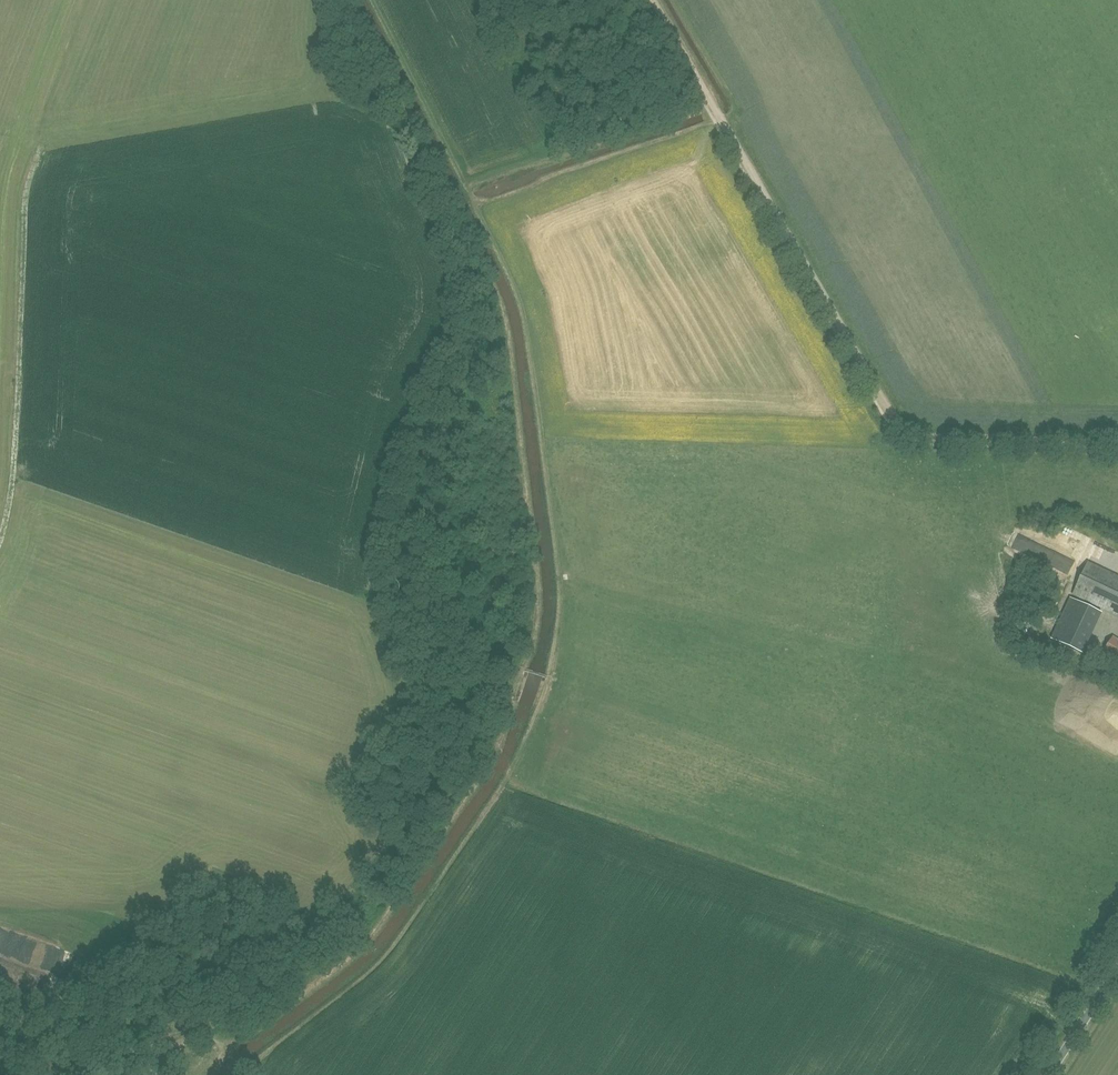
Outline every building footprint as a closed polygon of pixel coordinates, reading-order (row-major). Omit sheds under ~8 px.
[(1024,553),(1029,540),(1014,534),(1009,548),(1024,553)] [(1087,563),(1073,595),(1117,616),(1117,577),(1087,563)] [(1102,613),(1071,599),(1052,640),(1083,654),(1102,613)] [(1113,637),(1104,653),(1117,661),(1117,640),(1113,637)]
